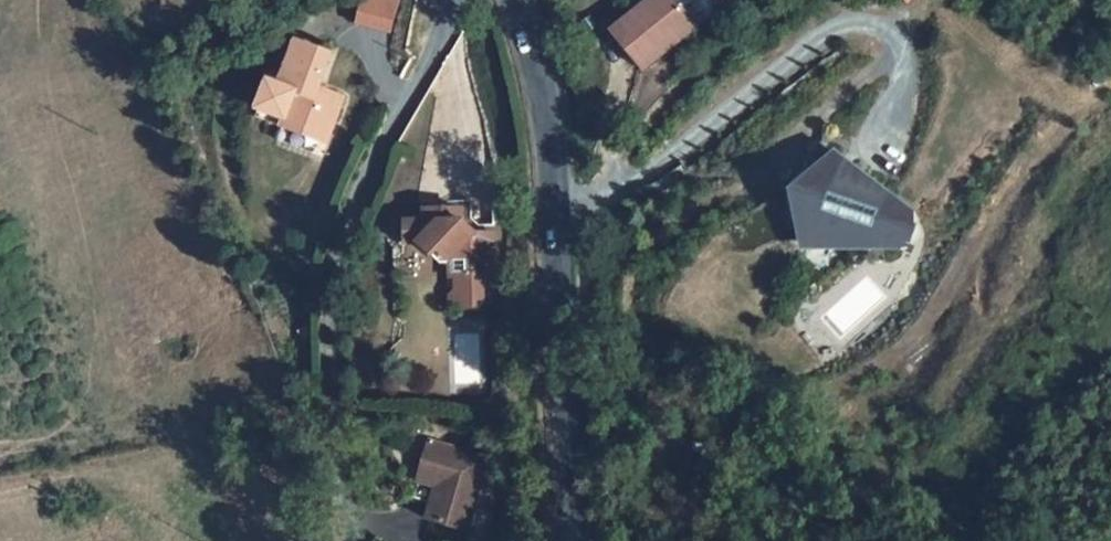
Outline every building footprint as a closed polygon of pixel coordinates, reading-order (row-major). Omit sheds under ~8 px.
[(353,23),(391,31),(397,0),(358,0),(353,23)] [(617,37),(614,32),(612,34),(580,59),(611,99),(666,57),(642,25),(663,8),(657,0),(641,0),(630,8),(638,20),(617,37)] [(617,37),(638,20),(630,8),(606,27),(612,34),(614,32),(617,37)] [(278,99),(266,94),(255,121),(282,132),(274,153),(316,171),(340,113),(316,102),(330,69),(297,55),(278,99)] [(894,255),(884,227),(814,190),(796,196),(783,210),(778,228),(783,247),(796,261),(892,260),(894,255)] [(420,241),(401,241),(401,262),(413,263),(427,277),(433,272),(443,283),(442,299),(449,299),(449,312),(443,318),(443,332),(476,331),(476,306),(489,305),(489,256),(471,256),(458,242),(458,229),(420,230),(420,241)] [(403,487),(422,493),(419,506),(415,522),(410,538),(422,540),(452,540),(468,475),(409,460),(403,487)]
